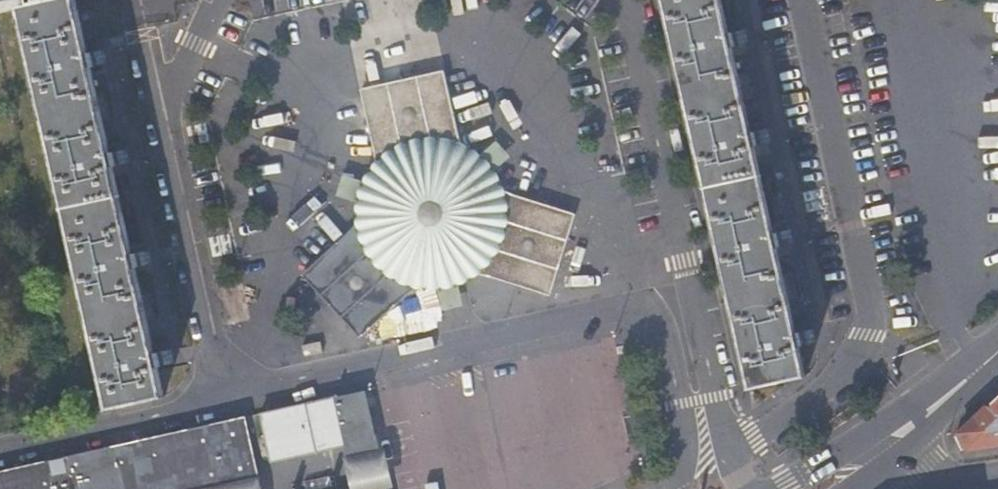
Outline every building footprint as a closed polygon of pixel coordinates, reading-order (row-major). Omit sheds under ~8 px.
[(19,8),(45,124),(68,221),(92,326),(111,408),(166,395),(159,366),(174,362),(169,340),(163,342),(158,343),(159,351),(156,352),(147,313),(136,267),(151,263),(146,241),(140,243),(134,244),(136,252),(133,253),(122,209),(112,166),(127,162),(122,140),(117,142),(111,143),(113,151),(109,152),(99,111),(89,66),(104,63),(99,41),(93,43),(87,44),(89,52),(86,53),(73,0),(17,0),(19,8)] [(664,5),(687,106),(709,204),(730,299),(750,387),(802,375),(796,347),(811,344),(806,322),(800,323),(794,324),(796,332),(793,333),(783,288),(774,248),(789,244),(784,222),(778,224),(773,225),(774,233),(771,234),(761,191),(752,146),(767,143),(761,121),(756,123),(750,124),(752,132),(748,133),(740,93),(730,47),(745,43),(740,21),(733,23),(728,24),(730,32),(726,33),(719,0),(663,0),(664,5)] [(362,96),(372,139),(375,159),(373,179),(372,187),(367,200),(360,212),(354,220),(347,227),(305,270),(364,332),(404,294),(416,285),(428,279),(440,275),(451,273),(462,272),(482,273),(502,279),(545,292),(571,212),(519,194),(505,188),(492,180),(483,172),(474,164),(468,155),(459,138),(454,120),(444,77),(362,96)] [(438,288),(439,307),(457,306),(457,287),(438,288)] [(419,322),(434,322),(433,292),(418,293),(419,322)] [(484,310),(508,310),(508,292),(484,293),(484,310)] [(545,297),(522,295),(521,307),(543,309),(545,297)] [(583,342),(611,336),(607,318),(579,323),(583,342)] [(573,328),(543,336),(549,360),(579,352),(573,328)] [(571,368),(532,367),(533,340),(520,340),(519,382),(571,383),(571,368)] [(501,343),(478,350),(484,370),(482,371),(489,392),(514,384),(501,343)] [(607,345),(589,348),(598,404),(616,401),(607,345)] [(473,369),(469,351),(446,356),(450,375),(473,369)] [(440,362),(413,366),(427,457),(460,452),(456,427),(450,427),(440,362)] [(383,390),(398,384),(391,366),(376,372),(383,390)] [(450,382),(467,451),(491,445),(485,422),(475,424),(471,407),(481,405),(474,376),(450,382)] [(588,406),(578,409),(572,390),(557,395),(568,430),(593,423),(588,406)] [(385,415),(401,413),(398,393),(382,395),(385,415)] [(531,435),(560,433),(558,407),(543,408),(542,394),(528,395),(531,435)] [(988,406),(996,415),(997,415),(997,396),(988,406)] [(498,401),(507,442),(524,438),(515,397),(498,401)] [(258,415),(267,458),(340,442),(330,398),(258,415)] [(996,415),(988,406),(986,405),(955,434),(962,449),(997,443),(997,415),(996,415)] [(616,410),(602,413),(605,433),(619,430),(616,410)] [(244,417),(233,420),(245,473),(175,488),(261,488),(244,417)] [(416,417),(398,420),(405,466),(424,463),(416,417)] [(77,488),(175,488),(245,473),(233,420),(69,458),(77,488)] [(373,427),(376,445),(389,444),(387,425),(373,427)] [(689,429),(695,459),(716,456),(710,425),(689,429)] [(585,488),(605,488),(592,435),(573,440),(585,488)] [(563,443),(534,452),(541,474),(570,465),(563,443)] [(509,455),(512,488),(532,488),(528,453),(509,455)] [(46,488),(77,488),(69,458),(40,464),(46,488)] [(500,485),(493,460),(467,467),(473,488),(485,488),(500,485)] [(40,464),(0,473),(0,488),(46,488),(40,464)] [(460,466),(433,470),(437,488),(464,488),(460,466)] [(323,474),(302,478),(304,488),(319,488),(326,487),(323,474)] [(398,480),(401,488),(416,488),(411,476),(398,480)]
